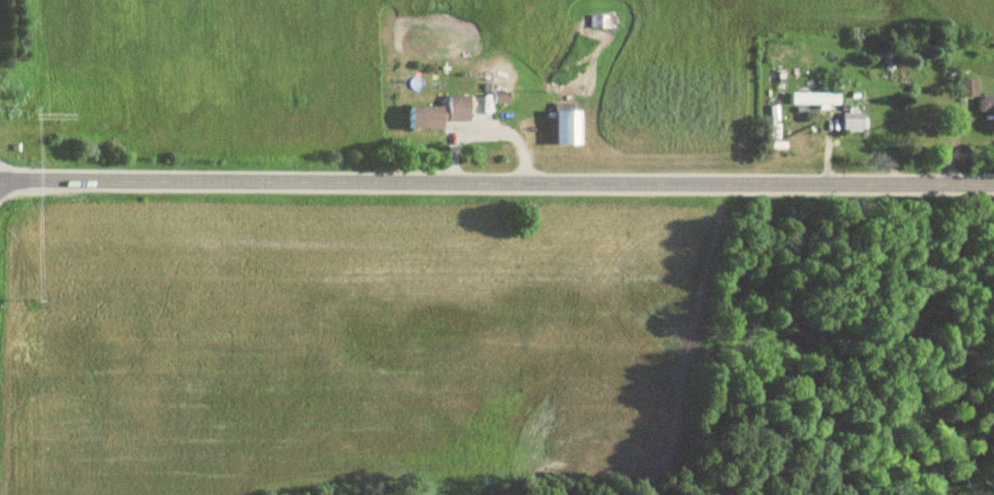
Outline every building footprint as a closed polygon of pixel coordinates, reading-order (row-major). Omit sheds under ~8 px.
[(612,29),(612,16),(588,16),(588,28),(612,29)] [(974,80),(956,80),(956,97),(974,97),(974,80)] [(869,138),(880,138),(880,88),(869,88),(869,138)] [(463,122),(463,96),(439,96),(439,122),(463,122)] [(974,116),(993,116),(993,98),(974,98),(974,116)] [(400,107),(400,131),(433,131),(433,107),(400,107)] [(572,146),(572,112),(548,112),(548,146),(572,146)] [(837,132),(856,132),(856,114),(837,114),(837,132)]
